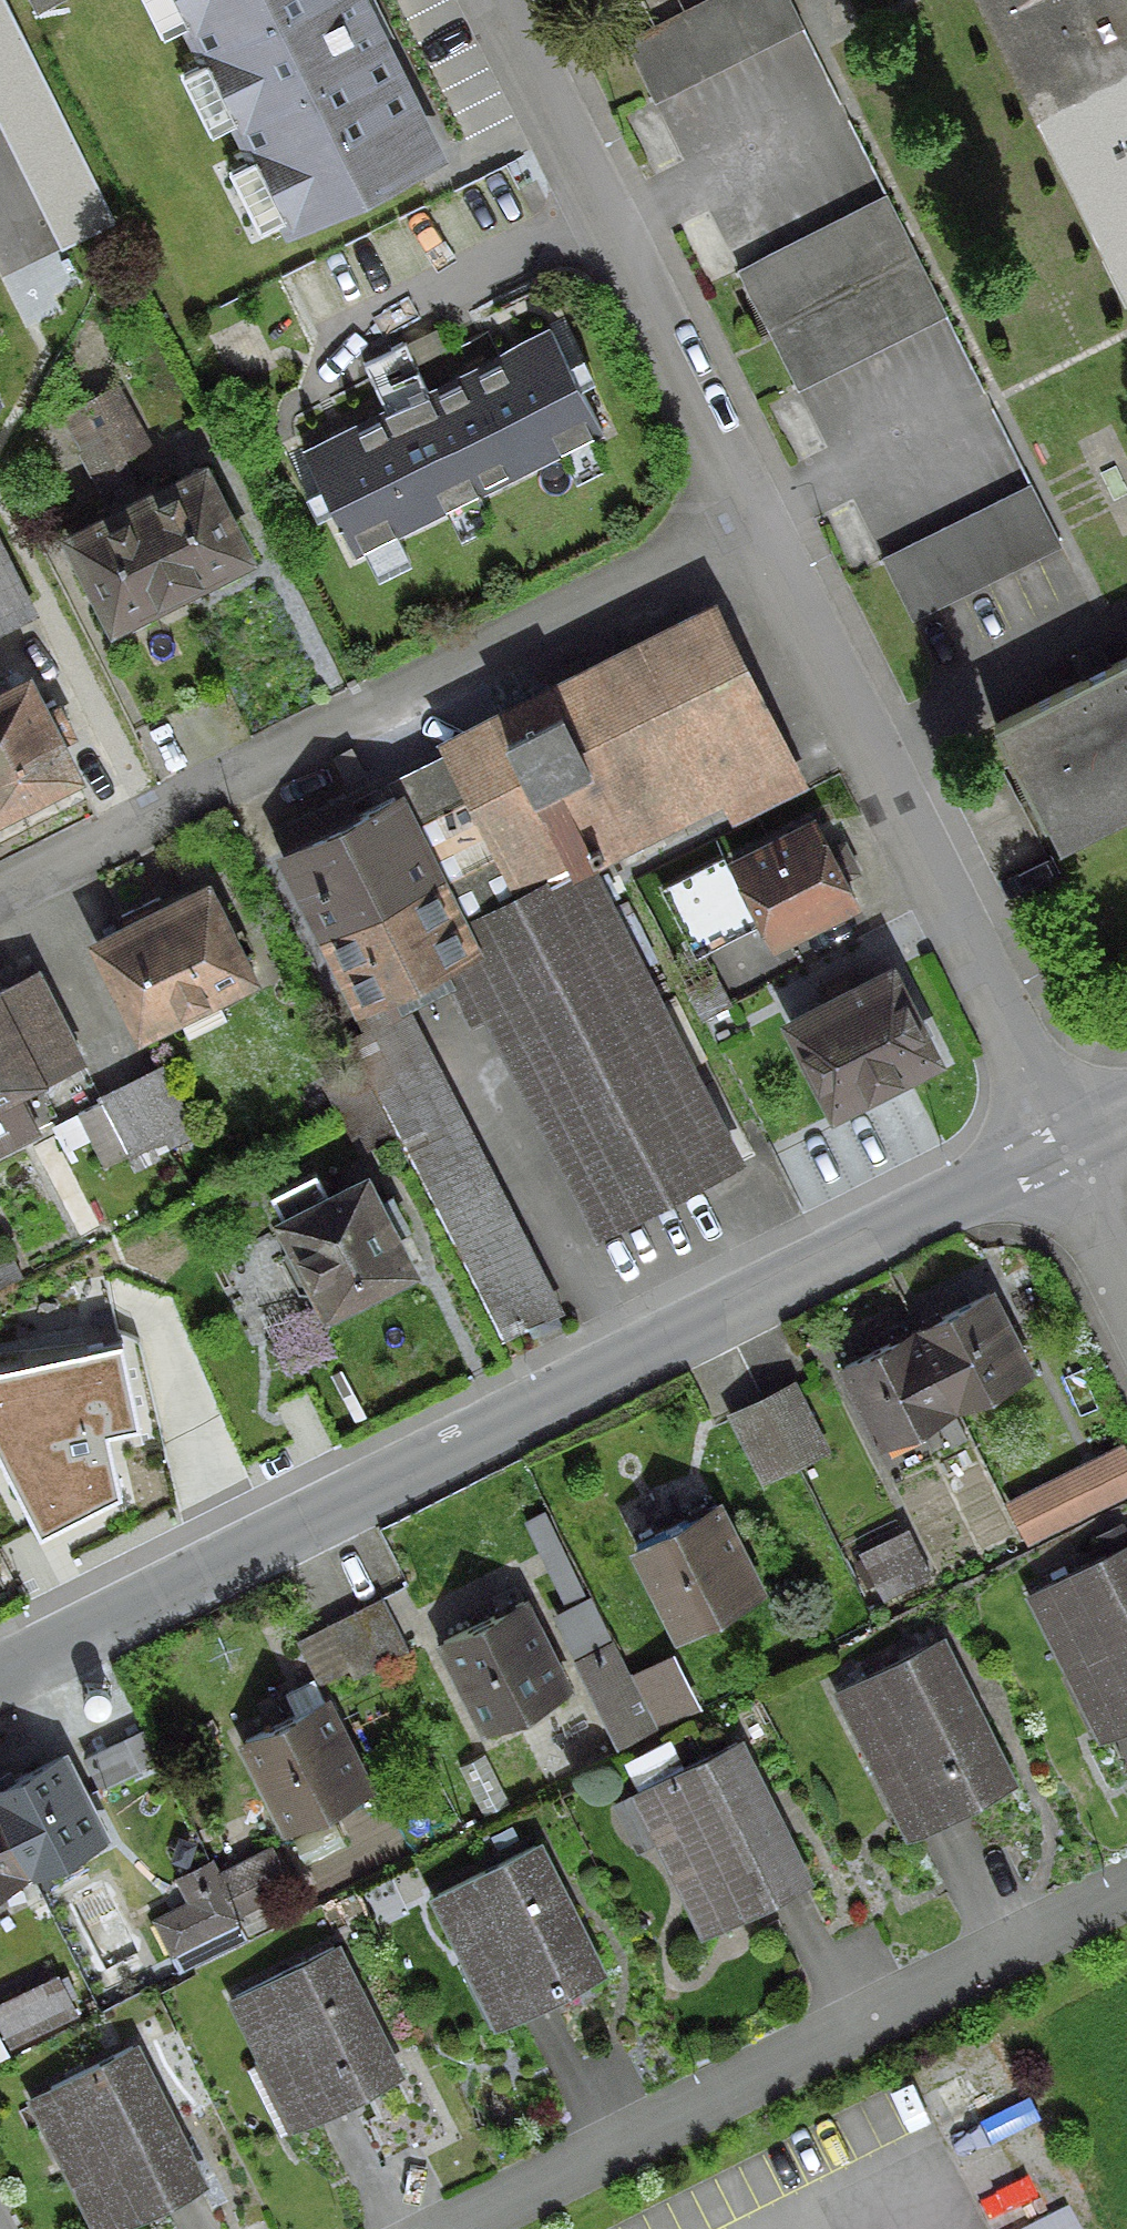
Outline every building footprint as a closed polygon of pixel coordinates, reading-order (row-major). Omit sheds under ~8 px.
[(224,171),(254,230),(282,216),(286,225),(427,155),(349,0),(139,0),(157,36),(185,22),(204,60),(176,73),(205,133),(233,119),(252,157),(224,171)] [(648,103),(796,28),(782,0),(704,0),(618,43),(648,103)] [(1052,100),(1126,62),(1126,1),(1126,0),(1002,0),(1052,100)] [(1052,100),(1126,251),(1126,62),(1052,100)] [(880,196),(744,269),(802,386),(940,315),(880,196)] [(550,327),(306,447),(355,546),(599,426),(550,327)] [(104,392),(79,405),(77,406),(99,446),(109,464),(135,450),(104,392)] [(118,481),(109,464),(99,446),(79,457),(98,492),(118,481)] [(150,483),(126,495),(172,590),(202,574),(214,583),(231,575),(231,560),(237,557),(196,474),(156,494),(150,483)] [(1054,545),(1025,487),(888,556),(917,614),(1054,545)] [(107,519),(67,539),(108,622),(114,618),(126,627),(142,620),(144,604),(172,590),(126,495),(101,507),(107,519)] [(24,606),(0,558),(0,618),(24,606)] [(476,1003),(592,1232),(730,1161),(580,863),(778,763),(713,633),(349,816),(341,802),(272,836),(356,1006),(387,990),(396,1008),(443,984),(458,1012),(476,1003)] [(991,727),(1040,824),(1126,780),(1126,658),(991,727)] [(65,775),(49,743),(65,735),(51,708),(35,716),(19,685),(0,694),(0,807),(65,775)] [(837,844),(822,851),(808,823),(727,865),(767,944),(849,903),(837,881),(852,873),(837,844)] [(686,950),(747,919),(716,859),(655,890),(686,950)] [(92,944),(135,1030),(243,977),(199,890),(92,944)] [(785,1023),(828,1109),(927,1058),(884,972),(849,990),(841,973),(811,987),(820,1005),(785,1023)] [(51,1120),(31,1081),(74,1059),(31,974),(0,990),(0,1146),(51,1120)] [(686,1000),(696,1020),(723,1006),(713,986),(686,1000)] [(398,1029),(346,1055),(493,1343),(552,1313),(502,1216),(495,1220),(398,1029)] [(343,1130),(355,1153),(387,1136),(350,1066),(318,1082),(343,1130)] [(124,1085),(157,1148),(188,1132),(156,1070),(124,1085)] [(126,1164),(157,1148),(124,1085),(94,1100),(95,1103),(71,1115),(96,1164),(120,1152),(126,1164)] [(265,1196),(322,1308),(401,1268),(385,1235),(398,1228),(384,1200),(370,1207),(358,1183),(323,1201),(309,1174),(265,1196)] [(982,1295),(909,1332),(949,1410),(1021,1373),(982,1295)] [(909,1332),(837,1368),(876,1446),(949,1410),(909,1332)] [(0,1382),(0,1453),(43,1540),(116,1499),(106,1441),(137,1433),(122,1356),(0,1382)] [(757,1403),(787,1462),(816,1448),(787,1389),(757,1403)] [(757,1403),(728,1418),(757,1477),(787,1462),(757,1403)] [(1093,1506),(1075,1467),(1011,1497),(1024,1526),(1045,1516),(1050,1527),(1093,1506)] [(673,1633),(753,1593),(709,1506),(630,1546),(673,1633)] [(858,1554),(878,1593),(919,1574),(898,1533),(858,1554)] [(1098,1734),(1099,1735),(1126,1721),(1126,1553),(1123,1546),(1028,1594),(1068,1673),(1082,1666),(1113,1727),(1098,1734)] [(375,1598),(347,1612),(373,1666),(402,1651),(375,1598)] [(437,1643),(480,1730),(560,1690),(516,1603),(437,1643)] [(347,1612),(320,1626),(347,1679),(373,1666),(347,1612)] [(907,1832),(909,1831),(1002,1784),(968,1717),(962,1720),(956,1707),(962,1704),(931,1643),(835,1691),(875,1770),(890,1763),(920,1823),(906,1831),(907,1832)] [(607,1646),(573,1663),(613,1743),(647,1726),(607,1646)] [(665,1658),(630,1674),(655,1727),(689,1711),(665,1658)] [(281,1829),(361,1789),(318,1702),(238,1742),(281,1829)] [(136,1788),(171,1767),(147,1725),(111,1746),(136,1788)] [(763,1827),(769,1824),(729,1744),(674,1772),(660,1743),(622,1762),(636,1791),(632,1793),(701,1932),(799,1883),(777,1840),(771,1843),(763,1827)] [(0,1787),(0,1829),(22,1873),(95,1837),(56,1759),(0,1787)] [(22,1873),(0,1829),(0,1884),(22,1873)] [(456,1965),(487,2027),(592,1974),(559,1908),(553,1911),(546,1896),(552,1893),(528,1847),(431,1896),(463,1961),(456,1965)] [(265,1850),(211,1877),(230,1915),(284,1888),(265,1850)] [(186,1904),(176,1909),(191,1939),(231,1918),(211,1877),(204,1864),(173,1880),(186,1904)] [(344,1997),(350,1994),(327,1949),(229,1997),(262,2064),(246,2071),(276,2132),(390,2076),(357,2009),(351,2012),(344,1997)] [(0,2002),(0,2037),(6,2048),(70,2016),(51,1978),(0,2002)] [(56,2152),(95,2228),(106,2228),(194,2185),(172,2141),(163,2146),(156,2131),(164,2127),(125,2048),(44,2089),(72,2144),(56,2152)] [(1081,2208),(1038,2228),(1091,2228),(1081,2208)]
